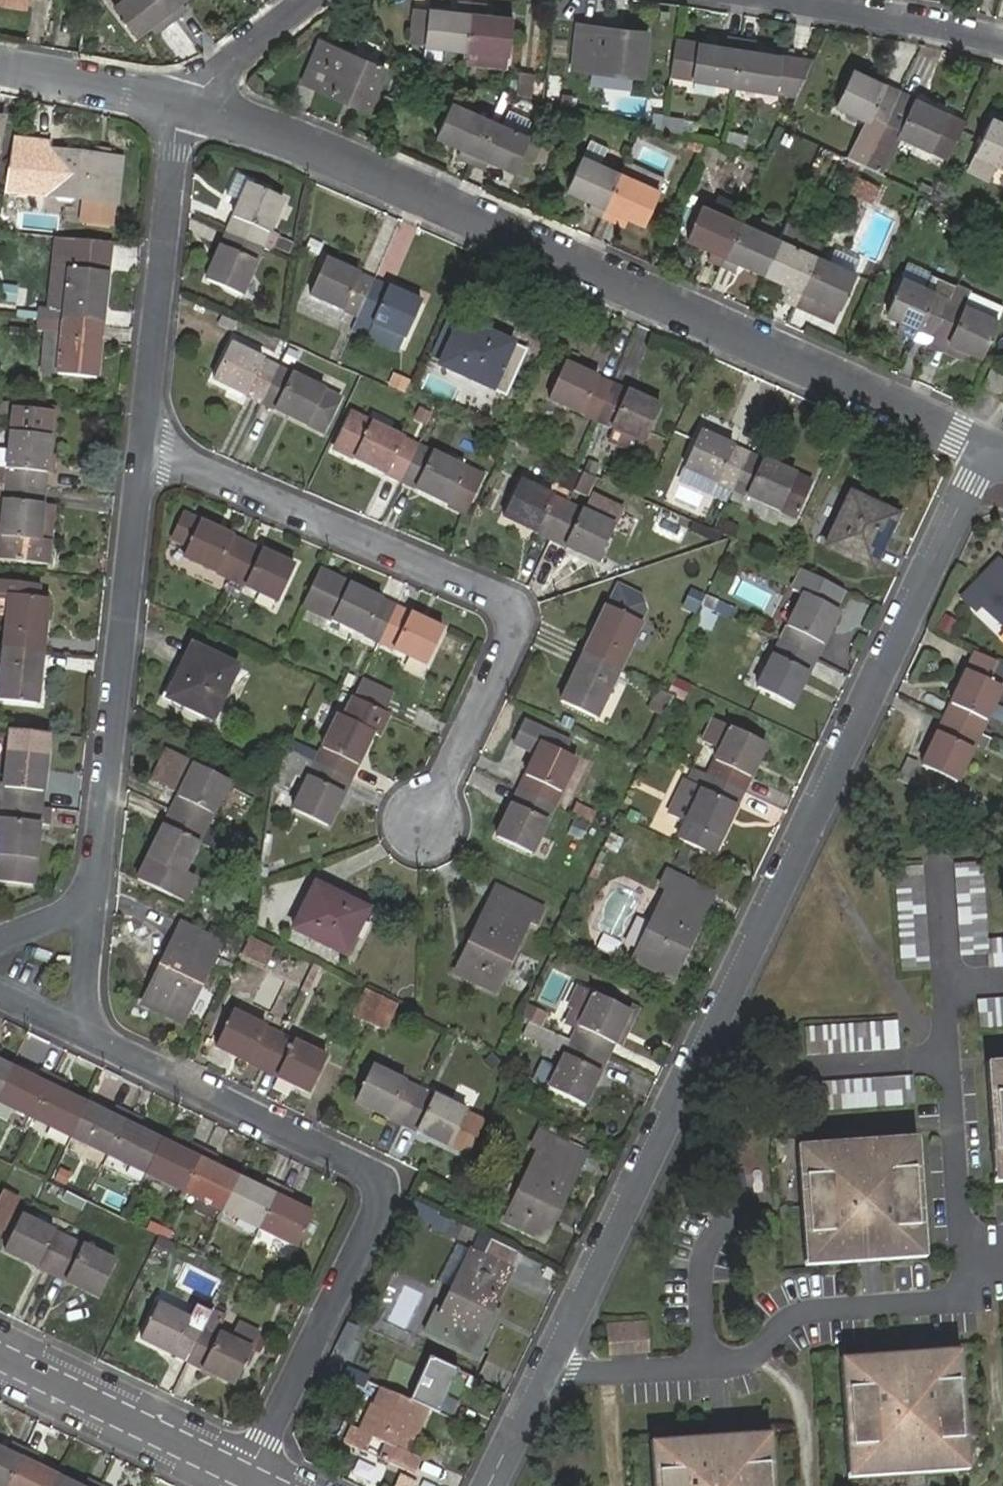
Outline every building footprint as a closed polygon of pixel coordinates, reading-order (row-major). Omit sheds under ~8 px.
[(24,12),(26,0),(0,0),(0,7),(24,12)] [(136,36),(152,24),(158,20),(164,28),(176,18),(163,0),(108,0),(136,36)] [(176,18),(188,10),(182,2),(184,0),(163,0),(176,18)] [(426,46),(469,52),(474,4),(459,2),(458,12),(430,9),(426,46)] [(474,4),(469,52),(479,53),(510,58),(513,17),(489,15),(489,5),(474,4)] [(426,46),(430,9),(414,7),(409,45),(426,46)] [(158,32),(164,28),(158,20),(152,24),(158,32)] [(647,33),(579,25),(574,69),(643,77),(647,33)] [(678,77),(736,86),(743,39),(728,38),(727,46),(683,40),(678,77)] [(683,40),(677,39),(672,76),(678,77),(683,40)] [(743,39),(736,86),(776,94),(798,97),(815,60),(757,51),(758,42),(743,39)] [(385,69),(321,43),(304,83),(369,111),(385,69)] [(508,70),(510,58),(479,53),(477,66),(508,70)] [(519,95),(544,101),(546,76),(534,75),(534,72),(522,70),(519,95)] [(869,123),(852,156),(868,163),(903,92),(855,70),(837,108),(869,123)] [(903,92),(868,163),(885,172),(902,137),(947,158),(965,120),(903,92)] [(476,154),(491,120),(453,103),(438,137),(476,154)] [(666,116),(664,130),(684,135),(686,119),(666,116)] [(1002,168),(1002,122),(994,118),(969,170),(992,180),(999,166),(1002,168)] [(518,132),(491,120),(476,154),(514,171),(530,137),(518,132)] [(522,123),(518,132),(530,137),(534,128),(522,123)] [(725,144),(744,150),(749,134),(729,129),(725,144)] [(703,143),(689,139),(687,147),(701,151),(703,143)] [(715,148),(707,146),(703,154),(712,157),(715,148)] [(113,206),(116,206),(121,159),(31,149),(26,211),(43,213),(44,198),(83,203),(99,204),(113,206)] [(852,156),(850,159),(859,164),(866,167),(868,163),(852,156)] [(607,209),(622,175),(584,157),(568,191),(607,209)] [(868,163),(866,167),(883,175),(885,172),(868,163)] [(625,168),(622,175),(660,192),(663,186),(625,168)] [(660,192),(622,175),(607,209),(644,226),(660,192)] [(873,184),(858,178),(851,190),(868,196),(873,184)] [(226,233),(264,250),(284,205),(255,190),(257,185),(244,179),(236,179),(228,197),(239,204),(226,233)] [(932,203),(922,199),(916,213),(926,217),(932,203)] [(111,226),(113,206),(99,204),(83,203),(81,222),(111,226)] [(723,263),(742,221),(705,204),(689,240),(714,251),(710,257),(723,263)] [(782,239),(742,221),(723,263),(737,270),(740,263),(766,275),(782,239)] [(243,297),(264,250),(226,233),(206,280),(243,297)] [(112,244),(56,239),(48,309),(39,308),(38,320),(102,327),(112,244)] [(818,255),(782,239),(766,275),(788,285),(786,292),(799,298),(818,255)] [(852,270),(858,258),(837,249),(832,261),(847,268),(852,270)] [(832,261),(818,255),(799,298),(838,316),(858,273),(852,270),(847,268),(832,261)] [(311,297),(356,317),(373,280),(327,261),(311,297)] [(935,336),(952,299),(904,278),(886,314),(903,321),(898,331),(916,339),(921,330),(935,336)] [(16,301),(19,282),(0,279),(0,298),(16,301)] [(373,280),(356,317),(374,325),(405,338),(422,301),(373,280)] [(952,299),(935,336),(984,357),(1002,313),(1002,305),(958,285),(952,299)] [(102,327),(38,320),(37,331),(45,332),(40,373),(97,378),(102,327)] [(513,345),(459,322),(440,367),(494,391),(513,345)] [(405,338),(374,325),(367,339),(398,353),(405,338)] [(260,402),(277,366),(233,345),(215,381),(260,402)] [(550,400),(596,420),(612,385),(566,365),(550,400)] [(325,390),(277,366),(260,402),(308,425),(325,390)] [(612,385),(596,420),(614,428),(645,442),(661,408),(612,385)] [(323,433),(340,397),(325,390),(308,425),(323,433)] [(7,451),(4,486),(46,490),(52,416),(10,411),(7,451)] [(400,482),(417,446),(351,413),(333,449),(400,482)] [(645,442),(614,428),(608,441),(639,455),(645,442)] [(687,470),(732,491),(748,454),(703,434),(687,470)] [(482,478),(417,446),(400,482),(465,515),(482,478)] [(748,454),(732,491),(795,519),(811,482),(748,454)] [(599,464),(589,459),(584,468),(595,473),(599,464)] [(592,475),(582,471),(574,489),(584,493),(592,475)] [(550,540),(567,503),(521,482),(505,518),(550,540)] [(4,486),(0,525),(0,559),(48,563),(50,540),(42,540),(45,505),(46,490),(4,486)] [(897,515),(852,495),(827,548),(873,570),(897,515)] [(597,517),(567,503),(550,540),(598,563),(622,514),(604,506),(597,517)] [(42,540),(50,540),(53,506),(45,505),(42,540)] [(230,581),(247,544),(202,523),(186,515),(173,541),(190,549),(185,560),(230,581)] [(295,566),(247,544),(230,581),(277,604),(295,566)] [(963,597),(975,608),(981,604),(1002,625),(1002,565),(998,560),(963,597)] [(379,644),(396,607),(318,571),(302,607),(379,644)] [(2,648),(43,652),(48,600),(39,599),(40,587),(0,583),(0,600),(7,601),(2,648)] [(793,615),(780,642),(816,659),(839,612),(788,586),(779,608),(793,615)] [(733,617),(736,605),(704,596),(701,608),(733,617)] [(442,629),(396,607),(379,644),(425,666),(442,629)] [(583,654),(620,672),(642,625),(604,608),(583,654)] [(816,659),(780,642),(757,687),(794,704),(816,659)] [(240,668),(192,645),(167,699),(214,721),(240,668)] [(2,648),(0,668),(0,701),(38,705),(43,652),(2,648)] [(996,661),(974,651),(964,672),(943,717),(979,734),(1000,688),(987,682),(996,661)] [(598,719),(620,672),(583,654),(561,700),(598,719)] [(677,680),(673,688),(683,693),(687,685),(677,680)] [(354,698),(382,711),(390,694),(361,681),(354,698)] [(337,718),(315,762),(351,780),(374,735),(378,737),(390,715),(382,711),(354,698),(343,720),(337,718)] [(957,781),(979,734),(943,717),(922,765),(957,781)] [(540,746),(565,758),(571,746),(522,723),(515,739),(537,750),(540,746)] [(709,774),(745,791),(766,745),(732,728),(709,774)] [(10,729),(1,803),(42,808),(50,733),(10,729)] [(520,788),(556,805),(575,763),(565,758),(540,746),(537,750),(520,788)] [(180,792),(171,810),(207,827),(230,782),(167,752),(154,779),(180,792)] [(351,780),(315,762),(293,809),(329,825),(351,780)] [(715,855),(745,791),(709,774),(678,838),(715,855)] [(533,854),(556,805),(520,788),(497,837),(533,854)] [(578,802),(573,813),(593,822),(597,812),(578,802)] [(42,808),(1,803),(0,803),(0,855),(36,859),(40,823),(50,824),(51,809),(42,808)] [(193,879),(184,875),(207,827),(171,810),(137,879),(182,900),(193,879)] [(626,818),(636,823),(638,816),(629,811),(626,818)] [(674,847),(666,842),(661,852),(670,857),(674,847)] [(1002,966),(1002,939),(989,940),(984,861),(956,863),(962,952),(989,951),(991,967),(1002,966)] [(904,971),(933,969),(927,863),(896,866),(904,971)] [(716,892),(669,870),(660,888),(666,891),(632,963),(672,983),(716,892)] [(368,908),(316,884),(295,930),(346,955),(368,908)] [(542,909),(498,888),(457,975),(496,994),(530,921),(535,924),(542,909)] [(220,943),(182,925),(144,1002),(181,1021),(220,943)] [(271,949),(248,937),(239,955),(262,967),(271,949)] [(301,986),(306,976),(298,971),(294,983),(301,986)] [(571,1042),(608,1059),(614,1046),(629,1013),(593,995),(576,987),(566,1007),(584,1015),(571,1042)] [(629,1013),(614,1046),(620,1049),(639,1008),(596,988),(593,995),(629,1013)] [(372,1013),(380,996),(373,992),(364,1009),(372,1013)] [(1002,1026),(1002,998),(980,1000),(982,1027),(1002,1026)] [(262,1069),(279,1033),(233,1010),(216,1046),(262,1069)] [(546,1019),(535,1014),(532,1020),(543,1025),(546,1019)] [(899,1042),(897,1016),(808,1023),(810,1050),(899,1042)] [(542,1030),(534,1027),(530,1033),(539,1037),(542,1030)] [(328,1057),(279,1033),(262,1069),(310,1093),(328,1057)] [(586,1105),(608,1059),(571,1042),(558,1067),(549,1087),(586,1105)] [(534,1079),(549,1087),(558,1067),(543,1060),(534,1079)] [(0,1061),(0,1090),(11,1067),(0,1061)] [(402,1126),(420,1089),(374,1065),(356,1103),(402,1126)] [(11,1067),(0,1090),(0,1103),(32,1119),(49,1085),(11,1067)] [(916,1073),(813,1080),(815,1110),(919,1101),(916,1073)] [(88,1104),(49,1085),(32,1119),(71,1138),(88,1104)] [(466,1112),(420,1089),(402,1126),(449,1149),(450,1146),(466,1154),(481,1123),(465,1115),(466,1112)] [(126,1123),(88,1104),(71,1138),(109,1156),(126,1123)] [(162,1140),(126,1123),(109,1156),(146,1174),(162,1140)] [(587,1153),(540,1130),(530,1149),(537,1152),(502,1224),(544,1244),(587,1153)] [(199,1158),(162,1140),(146,1174),(182,1193),(199,1158)] [(848,1146),(817,1148),(818,1173),(812,1172),(816,1232),(823,1232),(825,1255),(854,1253),(854,1241),(870,1241),(884,1240),(885,1251),(918,1248),(917,1225),(924,1225),(920,1167),(912,1166),(911,1141),(877,1144),(879,1155),(865,1156),(848,1158),(848,1146)] [(918,1141),(911,1141),(912,1166),(920,1167),(918,1141)] [(863,1145),(865,1156),(879,1155),(877,1144),(863,1145)] [(863,1145),(848,1146),(848,1158),(865,1156),(863,1145)] [(818,1173),(817,1148),(810,1148),(812,1172),(818,1173)] [(237,1177),(199,1158),(182,1193),(221,1212),(237,1177)] [(276,1195),(237,1177),(221,1212),(259,1230),(276,1195)] [(15,1202),(0,1195),(0,1226),(3,1227),(15,1202)] [(312,1213),(276,1195),(259,1230),(296,1248),(312,1213)] [(50,1274),(68,1237),(22,1215),(5,1251),(50,1274)] [(926,1248),(924,1225),(917,1225),(918,1248),(926,1248)] [(817,1255),(825,1255),(823,1232),(816,1232),(817,1255)] [(517,1250),(488,1236),(479,1255),(469,1250),(440,1309),(433,1306),(421,1330),(476,1356),(488,1332),(479,1328),(517,1250)] [(115,1260),(68,1237),(50,1274),(97,1297),(115,1260)] [(166,1263),(171,1243),(155,1239),(150,1259),(166,1263)] [(871,1252),(885,1251),(884,1240),(870,1241),(871,1252)] [(854,1253),(871,1252),(870,1241),(854,1241),(854,1253)] [(211,1310),(213,1306),(193,1296),(185,1314),(204,1323),(211,1310)] [(186,1361),(204,1323),(185,1314),(160,1301),(141,1339),(186,1361)] [(221,1315),(211,1310),(206,1319),(217,1324),(221,1315)] [(618,1322),(620,1352),(642,1351),(640,1342),(658,1341),(657,1319),(618,1322)] [(232,1337),(204,1323),(186,1361),(234,1385),(259,1332),(238,1323),(232,1337)] [(642,1351),(650,1350),(659,1350),(658,1341),(640,1342),(642,1351)] [(410,1421),(417,1424),(425,1407),(436,1412),(456,1369),(426,1356),(406,1399),(381,1389),(373,1406),(371,1405),(360,1432),(352,1429),(345,1444),(411,1473),(419,1456),(406,1450),(398,1447),(410,1421)] [(956,1357),(949,1358),(951,1381),(957,1380),(956,1357)] [(886,1362),(857,1364),(858,1387),(851,1388),(855,1447),(863,1446),(864,1470),(894,1468),(893,1456),(910,1454),(925,1453),(925,1466),(957,1464),(955,1440),(961,1439),(957,1380),(951,1381),(949,1358),(918,1360),(918,1371),(903,1372),(887,1373),(886,1362)] [(902,1361),(903,1372),(918,1371),(918,1360),(902,1361)] [(902,1361),(886,1362),(887,1373),(903,1372),(902,1361)] [(406,1450),(417,1424),(410,1421),(398,1447),(406,1450)] [(668,1447),(669,1472),(662,1472),(663,1485),(769,1485),(768,1464),(761,1465),(760,1441),(728,1444),(728,1456),(713,1457),(696,1458),(696,1445),(668,1447)] [(766,1441),(760,1441),(761,1465),(768,1464),(766,1441)] [(0,1445),(0,1485),(7,1485),(24,1450),(12,1444),(8,1449),(0,1445)] [(712,1445),(713,1457),(728,1456),(728,1444),(712,1445)] [(712,1445),(696,1445),(696,1458),(713,1457),(712,1445)] [(857,1471),(864,1470),(863,1446),(855,1447),(857,1471)] [(669,1472),(668,1447),(660,1448),(662,1472),(669,1472)] [(24,1450),(7,1485),(53,1485),(59,1474),(36,1463),(38,1457),(24,1450)] [(911,1467),(925,1466),(925,1453),(910,1454),(911,1467)] [(894,1468),(911,1467),(910,1454),(893,1456),(894,1468)] [(59,1474),(53,1485),(84,1485),(59,1474)] [(396,1485),(411,1485),(414,1480),(401,1474),(396,1485)]
